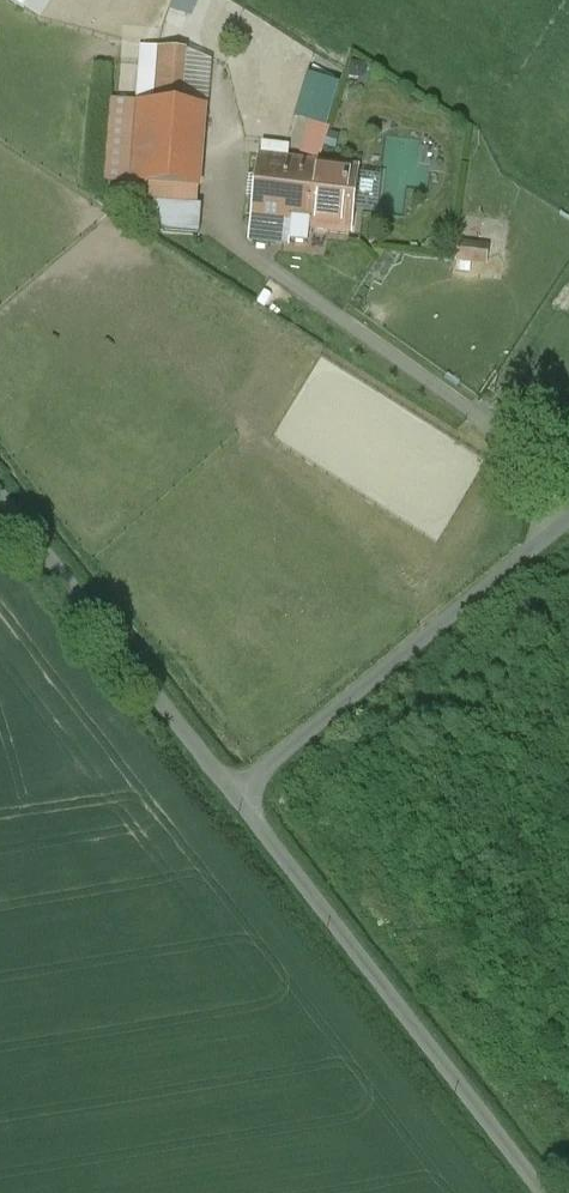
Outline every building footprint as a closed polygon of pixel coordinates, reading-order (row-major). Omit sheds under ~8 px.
[(25,11),(48,19),(55,0),(29,0),(25,11)] [(171,5),(194,14),(199,0),(173,0),(171,5)] [(142,48),(138,101),(186,105),(190,52),(142,48)] [(315,129),(327,132),(336,100),(312,93),(305,116),(317,120),(315,129)] [(186,105),(138,101),(131,178),(197,183),(203,106),(186,105)] [(358,164),(257,152),(252,218),(304,224),(353,230),(358,164)] [(304,224),(252,218),(251,236),(303,242),(304,224)] [(461,245),(457,268),(490,273),(493,250),(461,245)]
